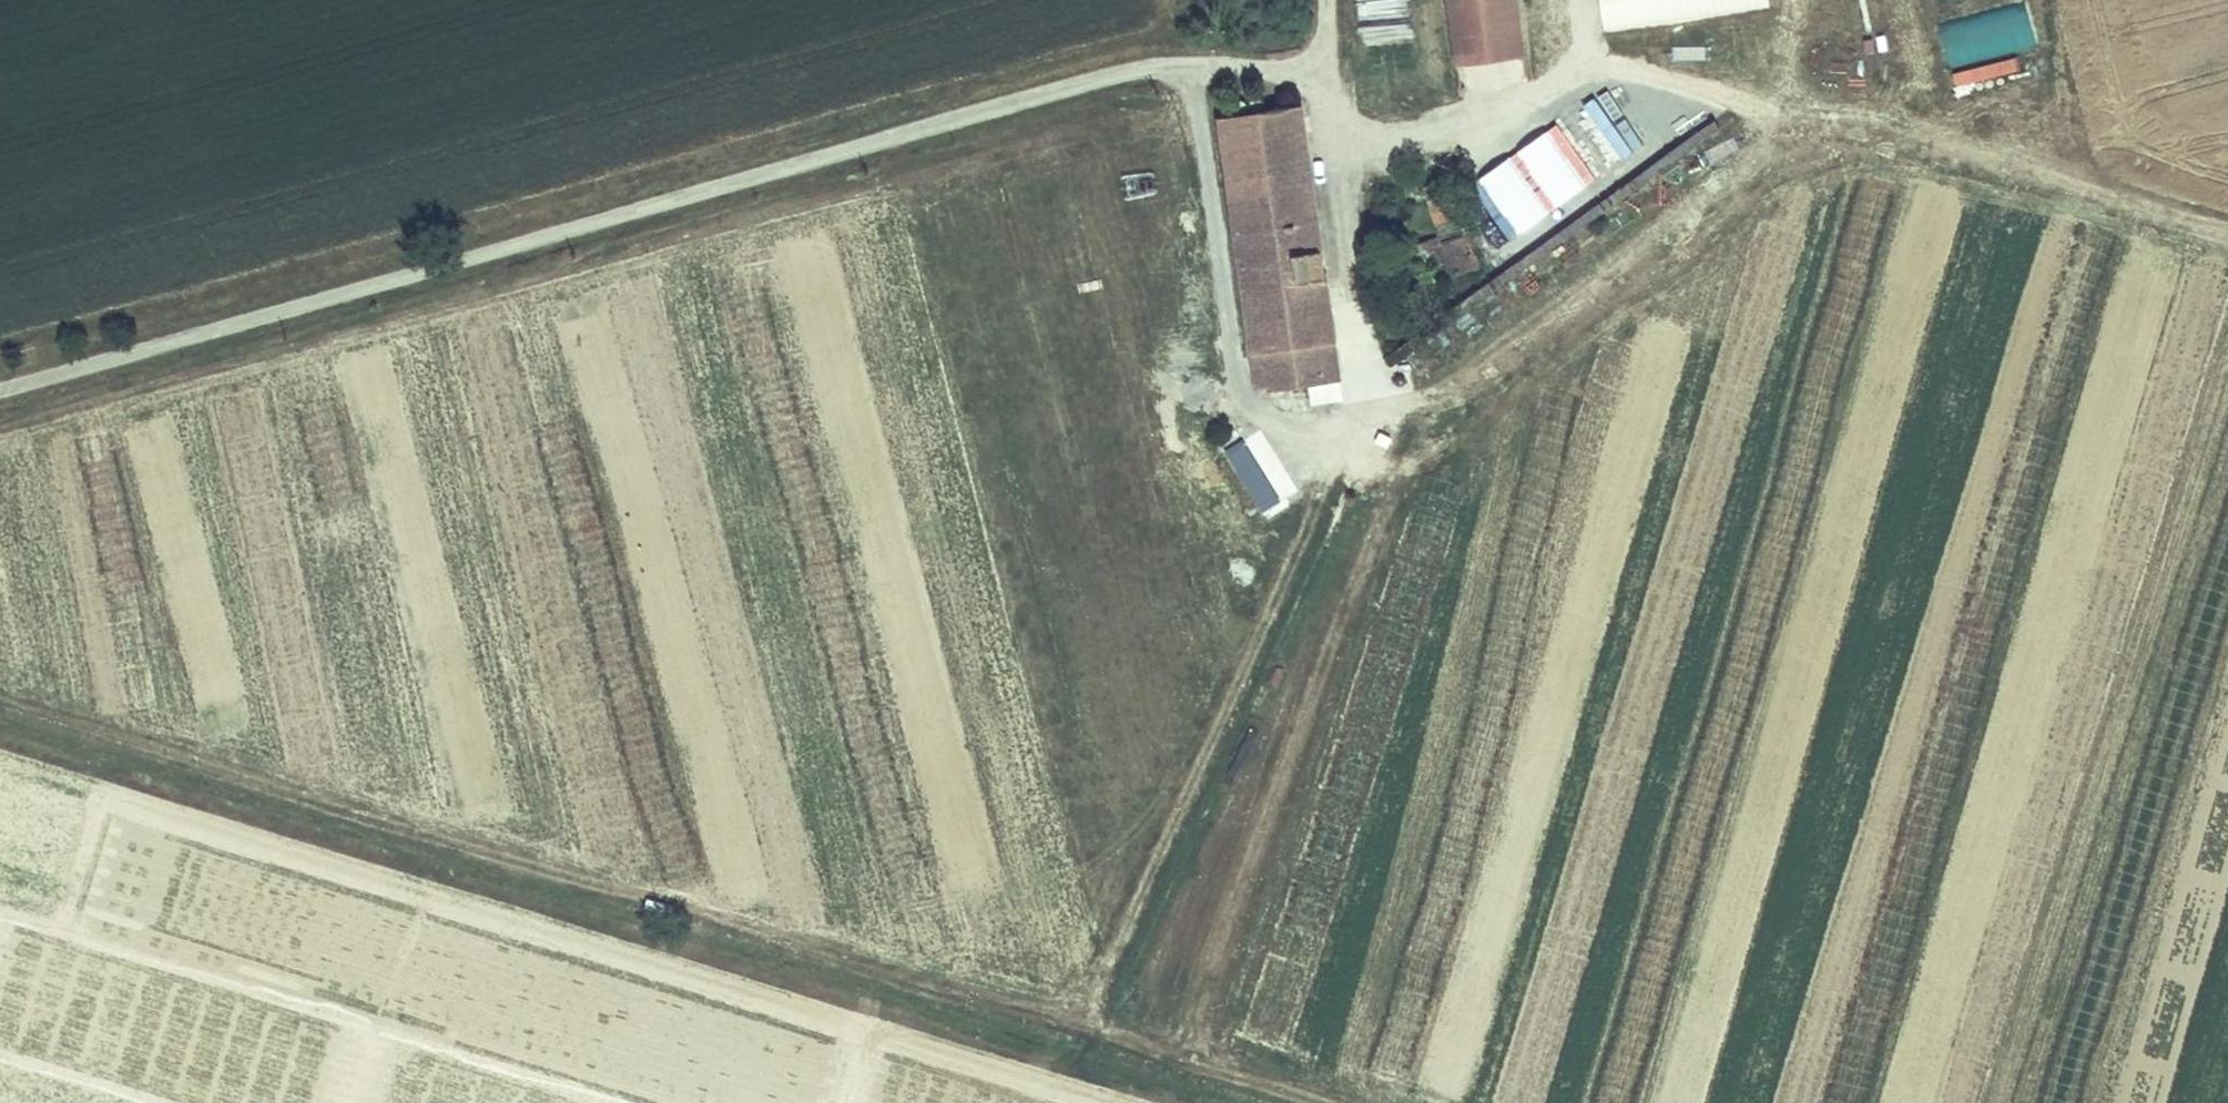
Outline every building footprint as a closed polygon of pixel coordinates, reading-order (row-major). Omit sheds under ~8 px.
[(1409,12),(1408,0),(1359,0),(1359,13),(1409,12)] [(1466,93),(1530,84),(1518,0),(1454,0),(1466,93)] [(1771,10),(1770,0),(1600,0),(1604,31),(1771,10)] [(2038,46),(2027,0),(2026,0),(1940,20),(1955,83),(2021,68),(2017,51),(2038,46)] [(1410,17),(1360,27),(1367,58),(1416,48),(1410,17)] [(1342,371),(1301,103),(1222,115),(1262,385),(1342,371)] [(1490,249),(1519,239),(1508,208),(1479,218),(1490,249)] [(857,224),(862,263),(908,258),(903,218),(857,224)] [(1443,228),(1419,235),(1422,243),(1437,239),(1448,270),(1481,259),(1471,227),(1445,235),(1443,228)] [(761,253),(716,261),(724,307),(769,299),(761,253)] [(877,313),(921,306),(916,272),(872,279),(877,313)] [(731,320),(738,366),(783,359),(776,313),(731,320)] [(893,366),(936,354),(927,320),(883,332),(893,366)] [(476,330),(438,338),(447,377),(485,369),(476,330)] [(640,358),(594,365),(601,410),(647,403),(640,358)] [(902,409),(946,405),(942,372),(898,376),(902,409)] [(311,381),(320,422),(357,413),(348,373),(311,381)] [(792,387),(748,391),(753,437),(797,432),(792,387)] [(492,390),(454,395),(459,435),(497,430),(492,390)] [(916,461),(961,451),(953,417),(908,427),(916,461)] [(611,448),(656,444),(654,421),(609,424),(611,448)] [(369,474),(362,434),(324,441),(332,481),(369,474)] [(1263,514),(1284,501),(1241,435),(1220,449),(1263,514)] [(471,492),(510,487),(505,446),(466,451),(471,492)] [(769,502),(814,496),(808,451),(764,456),(769,502)] [(178,502),(225,498),(222,462),(174,467),(178,502)] [(618,474),(624,497),(668,485),(662,462),(618,474)] [(18,468),(22,508),(59,505),(55,464),(18,468)] [(923,471),(928,504),(972,498),(967,465),(923,471)] [(1560,525),(1565,490),(1525,484),(1520,519),(1560,525)] [(372,491),(334,500),(344,540),(382,530),(372,491)] [(2227,633),(2227,502),(2220,501),(2183,655),(2221,664),(2227,633)] [(479,513),(487,552),(525,544),(517,505),(479,513)] [(675,508),(630,515),(634,538),(678,531),(675,508)] [(777,521),(788,566),(831,554),(819,511),(777,521)] [(978,511),(933,522),(942,557),(987,546),(978,511)] [(188,520),(191,555),(237,550),(234,515),(188,520)] [(31,553),(40,592),(76,584),(66,544),(31,553)] [(389,554),(351,558),(355,597),(393,593),(389,554)] [(490,569),(501,609),(540,598),(528,558),(490,569)] [(957,615),(1002,603),(990,559),(945,571),(957,615)] [(245,573),(198,579),(202,613),(250,607),(245,573)] [(797,587),(808,627),(845,617),(834,577),(797,587)] [(647,596),(652,620),(698,612),(693,587),(647,596)] [(361,618),(371,657),(408,647),(398,608),(361,618)] [(504,623),(514,664),(551,655),(542,614),(504,623)] [(970,665),(1015,652),(1005,618),(960,631),(970,665)] [(213,666),(261,661),(257,627),(210,632),(213,666)] [(662,665),(709,653),(703,631),(656,643),(662,665)] [(47,635),(50,674),(90,671),(86,632),(47,635)] [(850,641),(812,649),(821,690),(859,681),(850,641)] [(981,711),(1027,700),(1019,666),(973,677),(981,711)] [(413,670),(374,678),(382,718),(421,710),(413,670)] [(527,723),(565,712),(554,674),(516,685),(527,723)] [(671,703),(719,699),(716,676),(669,681),(671,703)] [(227,723),(274,712),(266,678),(219,689),(227,723)] [(862,698),(825,708),(836,748),(873,738),(862,698)] [(2157,862),(2200,710),(2164,699),(2121,852),(2157,862)] [(1029,712),(986,724),(998,768),(1041,756),(1029,712)] [(683,746),(728,744),(727,721),(682,723),(683,746)] [(532,733),(536,773),(574,768),(570,729),(532,733)] [(388,738),(397,779),(435,771),(426,730),(388,738)] [(878,758),(841,766),(851,807),(888,798),(878,758)] [(1010,817),(1054,806),(1045,772),(1001,783),(1010,817)] [(545,789),(549,829),(587,825),(582,785),(545,789)] [(867,869),(903,859),(892,819),(855,830),(867,869)] [(870,891),(880,931),(917,923),(907,882),(870,891)] [(2104,900),(2057,1052),(2093,1063),(2140,911),(2104,900)] [(1807,1025),(1770,1014),(1746,1102),(1786,1102),(1807,1025)] [(1516,1102),(1530,1023),(1493,1016),(1479,1096),(1516,1102)] [(1881,1102),(1919,1102),(1929,1063),(1893,1054),(1881,1102)]
